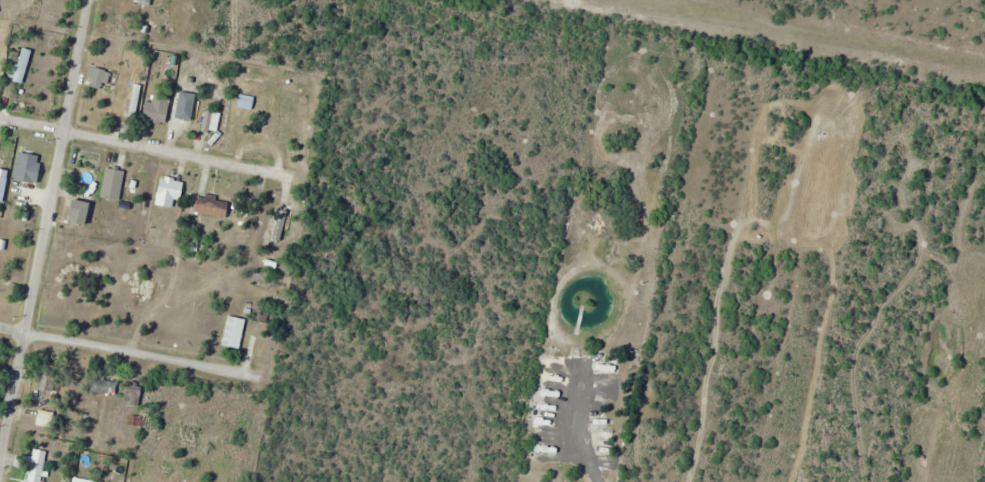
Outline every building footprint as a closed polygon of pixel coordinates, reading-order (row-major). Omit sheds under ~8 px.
[(23,84),(34,51),(24,48),(14,81),(23,84)] [(93,76),(106,83),(111,74),(97,67),(93,76)] [(126,116),(135,118),(142,87),(133,85),(126,116)] [(148,124),(169,124),(170,95),(149,95),(148,124)] [(197,103),(182,101),(178,127),(192,129),(197,103)] [(197,137),(206,138),(211,113),(203,111),(197,137)] [(112,199),(95,196),(101,168),(117,171),(112,199)] [(185,181),(162,177),(156,204),(179,209),(185,181)] [(230,198),(198,198),(198,216),(230,216),(230,198)] [(93,203),(75,200),(70,224),(88,227),(93,203)] [(240,352),(247,320),(229,316),(223,348),(240,352)] [(38,390),(55,393),(59,374),(42,371),(38,390)] [(116,396),(119,381),(95,376),(92,391),(116,396)] [(126,405),(142,407),(145,385),(129,383),(126,405)] [(37,426),(53,429),(56,412),(40,409),(37,426)] [(51,452),(34,448),(25,481),(43,481),(51,452)]
